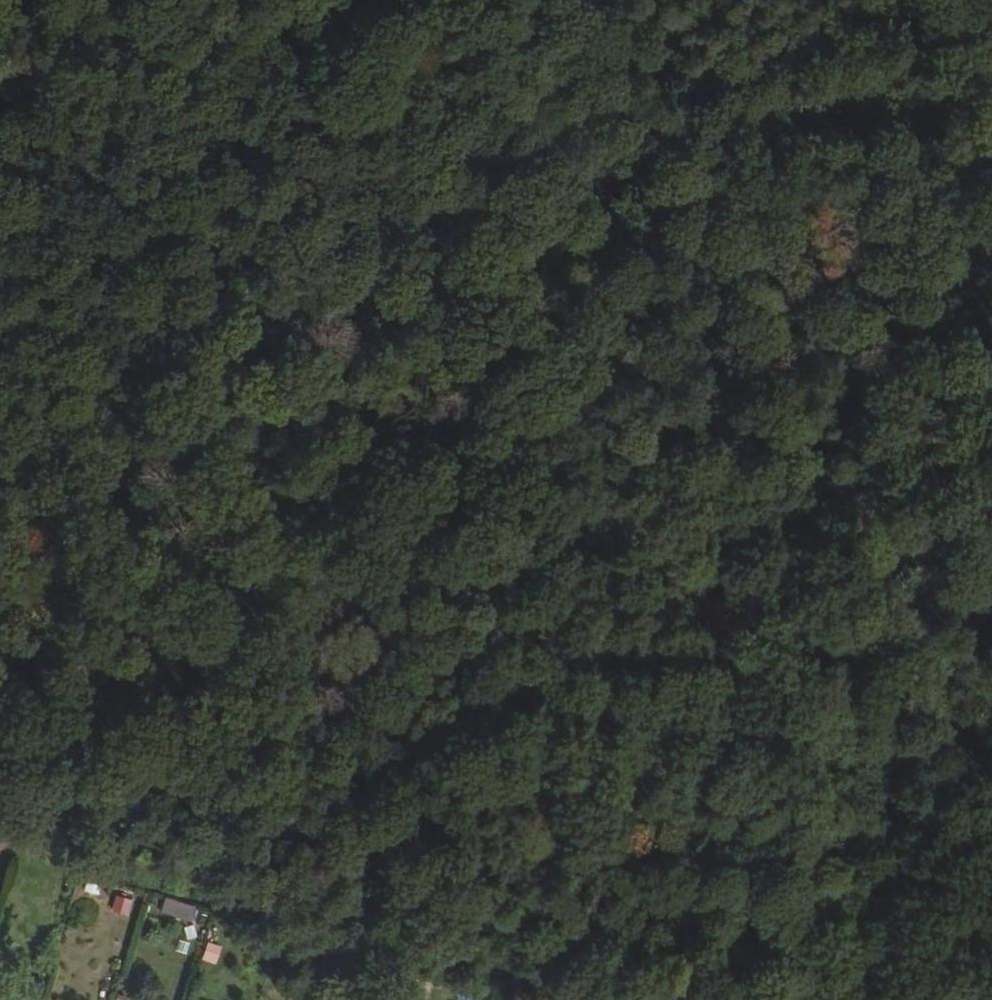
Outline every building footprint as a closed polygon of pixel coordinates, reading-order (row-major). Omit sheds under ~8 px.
[(128,913),(131,898),(113,894),(111,910),(128,913)] [(191,919),(195,907),(166,898),(163,909),(191,919)]
